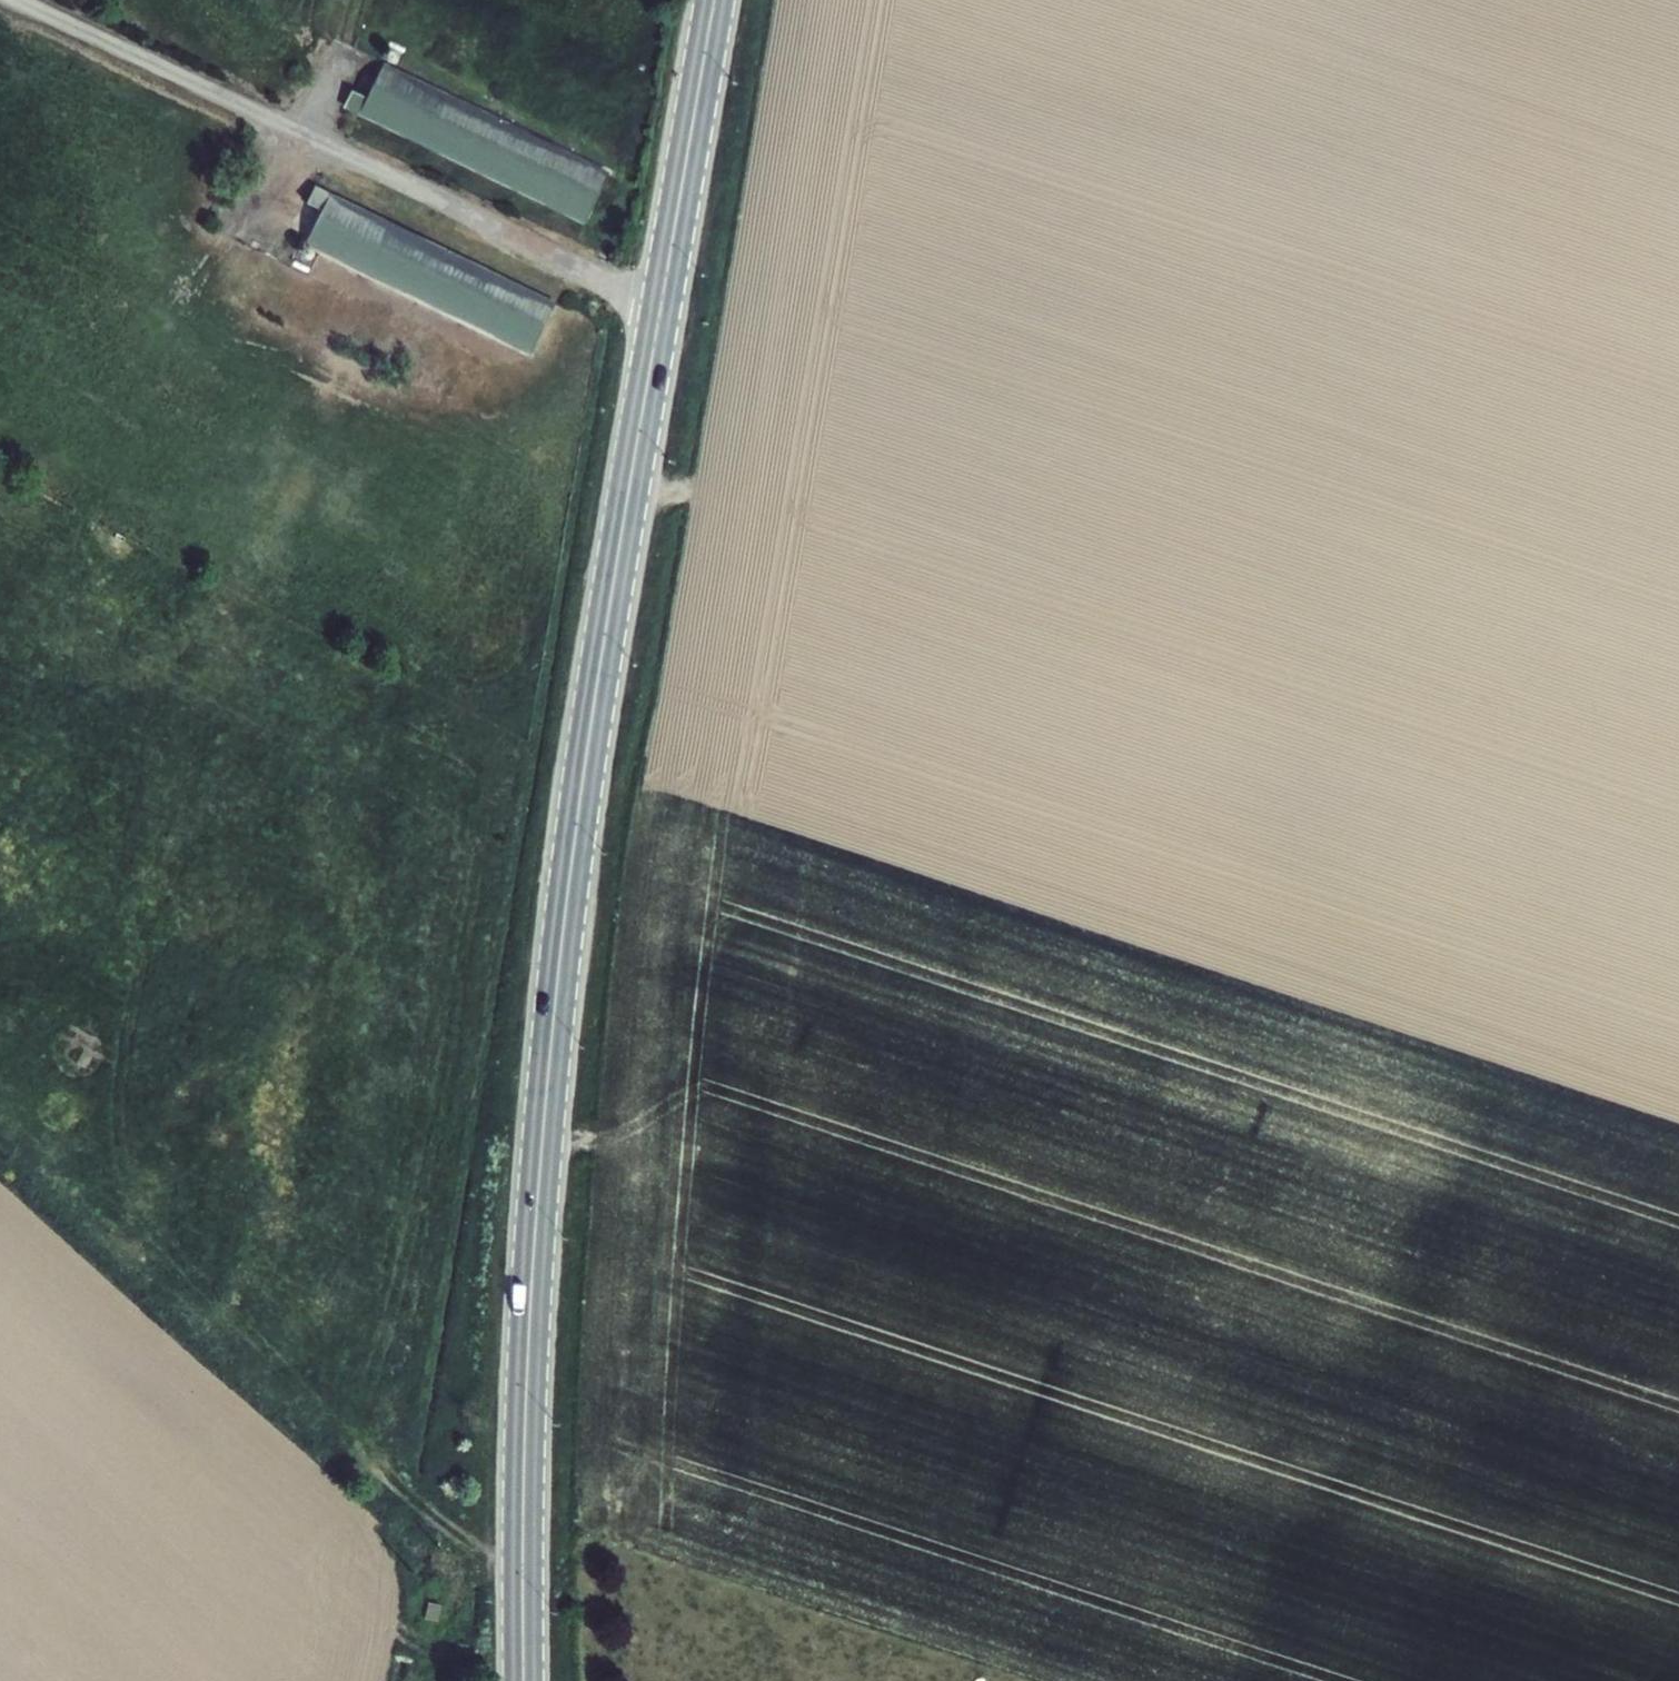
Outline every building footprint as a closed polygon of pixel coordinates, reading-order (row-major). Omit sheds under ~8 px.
[(331,80),(323,95),(565,212),(588,164),(361,55),(346,87),(331,80)] [(536,294),(294,178),(287,193),(302,200),(286,232),(513,342),(536,294)] [(441,1605),(429,1603),(425,1619),(437,1622),(441,1605)]
